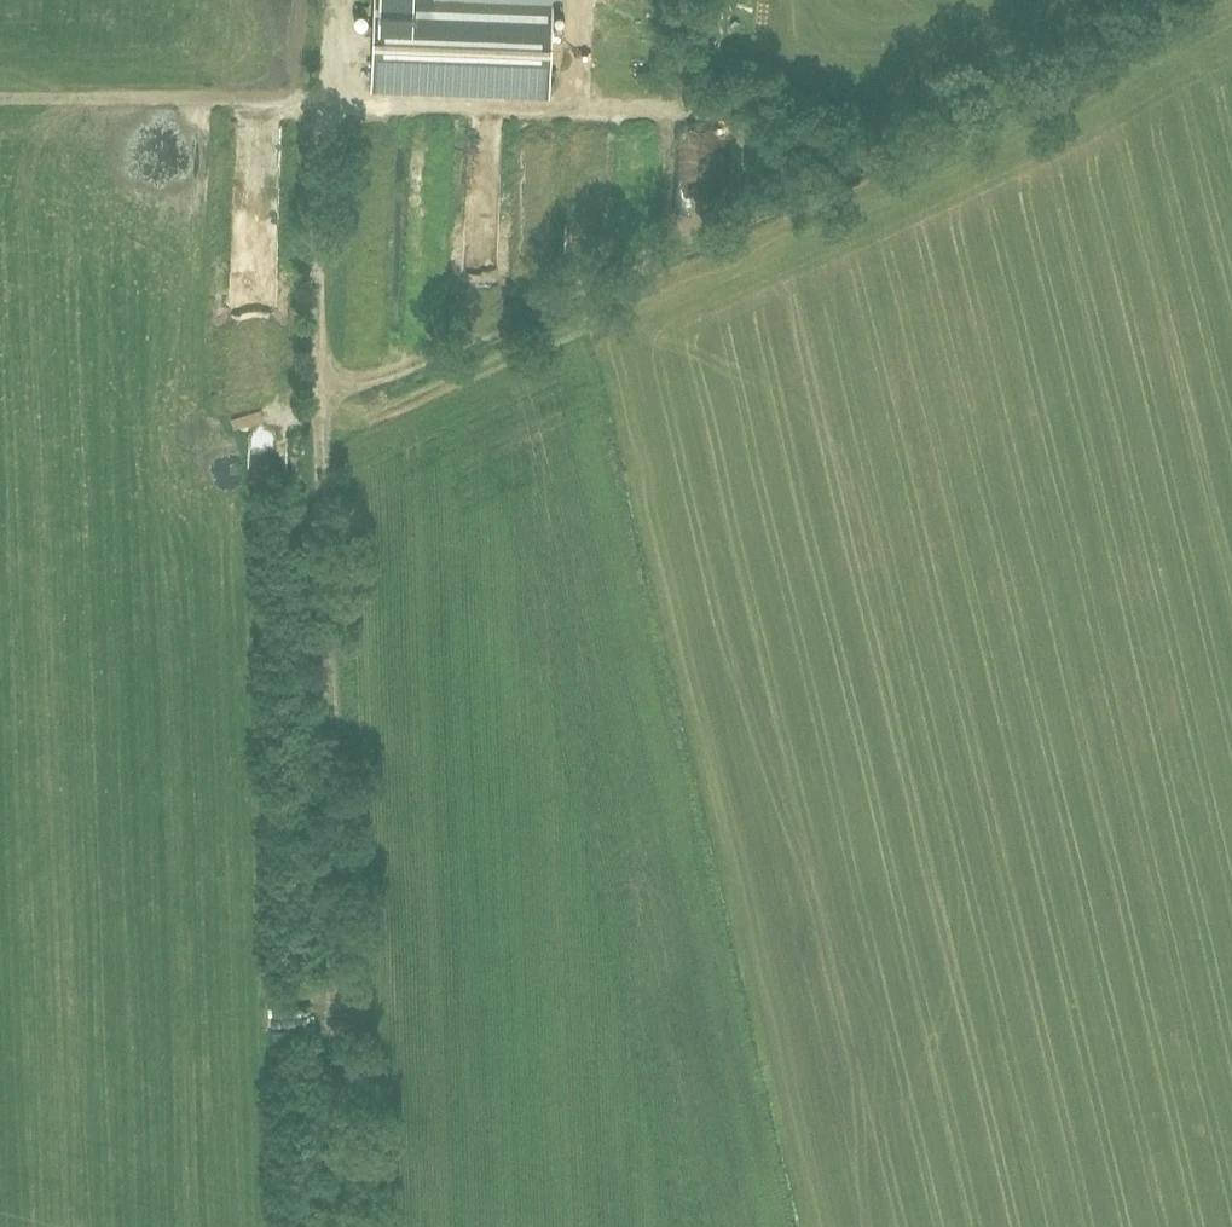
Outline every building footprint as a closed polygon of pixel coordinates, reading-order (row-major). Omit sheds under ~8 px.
[(372,89),(550,96),(554,0),(375,0),(372,89)] [(356,346),(372,346),(372,328),(356,327),(356,346)]
